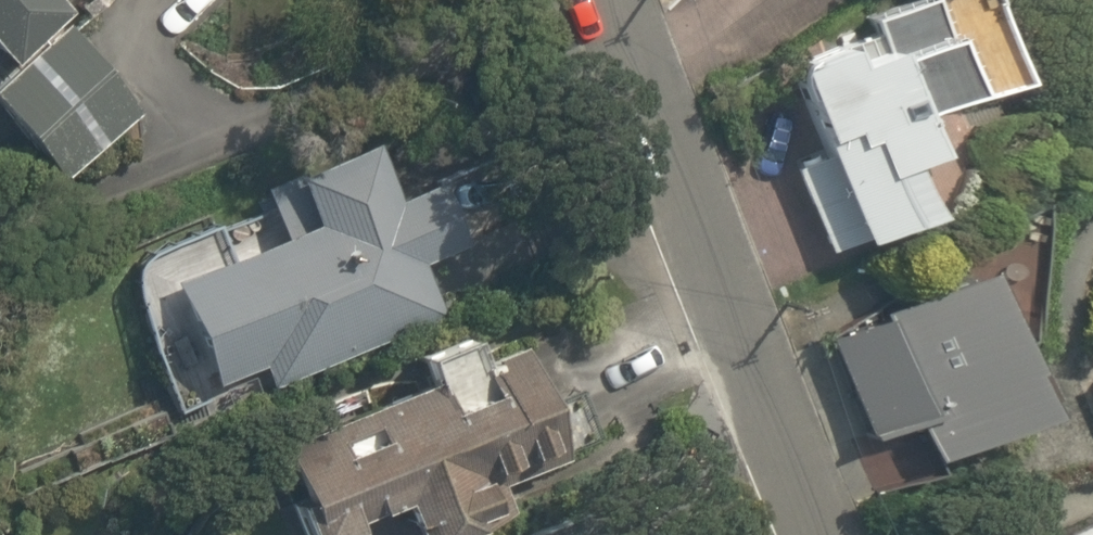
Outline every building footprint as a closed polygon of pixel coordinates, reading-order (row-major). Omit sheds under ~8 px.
[(15,56),(80,0),(0,0),(0,39),(15,56)] [(799,161),(837,259),(968,208),(935,124),(1035,85),(1002,0),(921,0),(876,17),(881,30),(798,62),(831,148),(799,161)] [(71,17),(0,81),(0,91),(77,175),(152,106),(71,17)] [(135,270),(181,409),(452,319),(433,262),(486,245),(461,170),(409,187),(390,128),(262,171),(279,222),(135,270)] [(996,268),(825,332),(870,454),(925,434),(935,460),(1052,417),(996,268)] [(286,447),(319,534),(363,534),(410,517),(417,534),(449,534),(522,508),(507,468),(596,435),(558,332),(483,360),(473,334),(425,352),(440,389),(286,447)] [(597,507),(533,534),(609,534),(597,507)]
